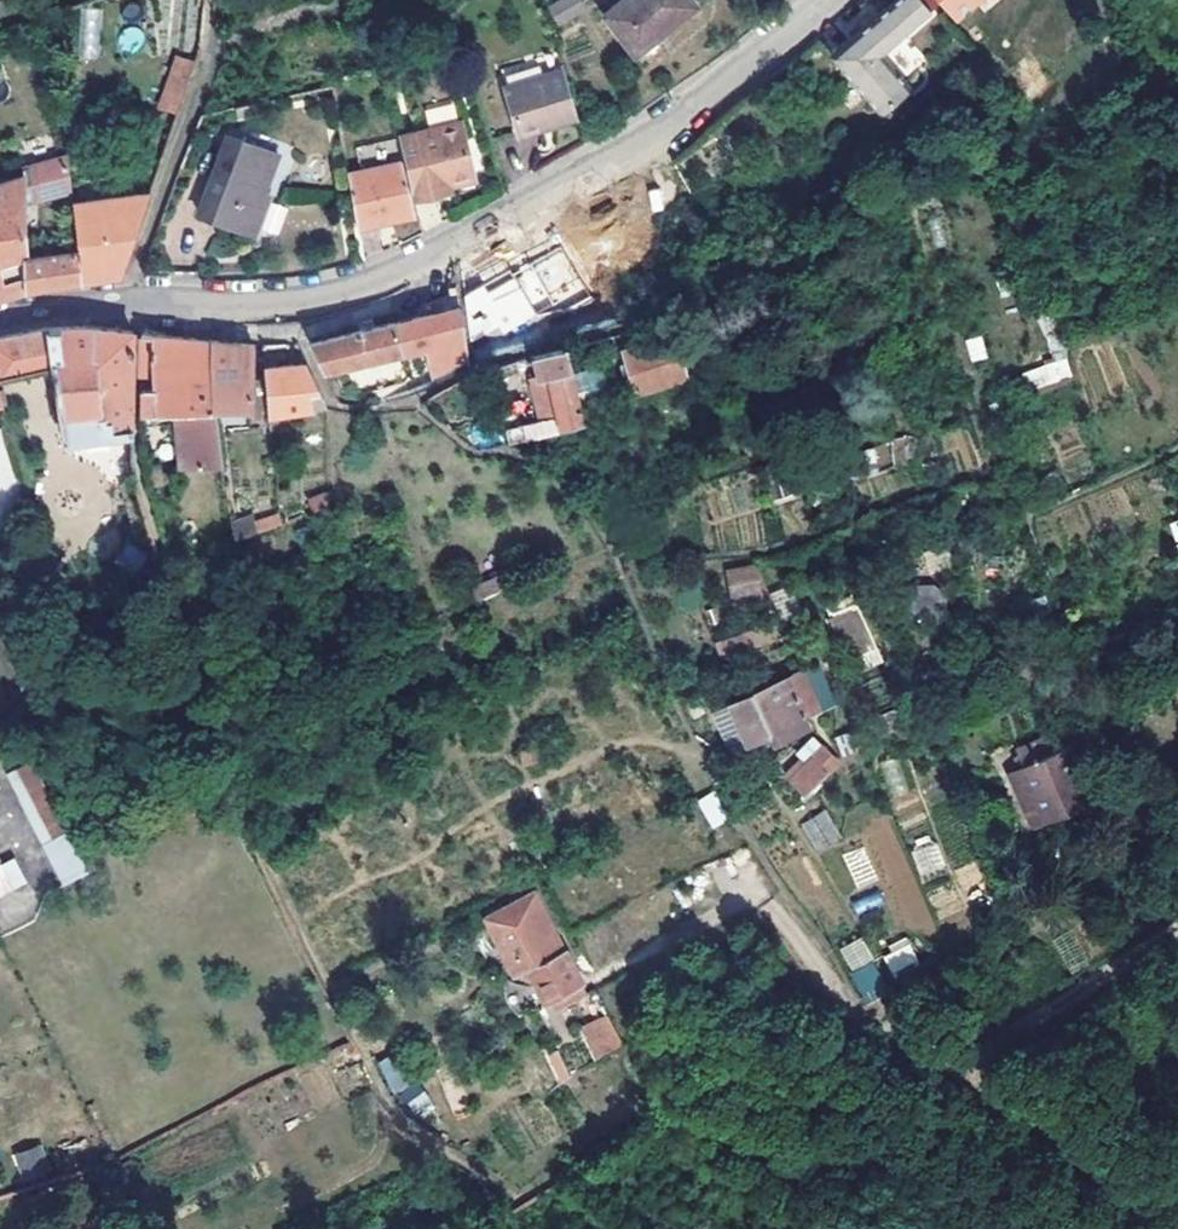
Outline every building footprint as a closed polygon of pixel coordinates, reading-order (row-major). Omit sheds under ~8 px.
[(556,11),(586,3),(585,0),(553,0),(556,11)] [(601,19),(630,56),(691,7),(685,0),(623,0),(601,19)] [(839,63),(881,111),(908,87),(879,53),(929,10),(920,0),(897,0),(855,36),(861,43),(839,63)] [(929,10),(937,3),(935,0),(920,0),(929,10)] [(959,19),(981,0),(941,0),(959,19)] [(80,57),(98,57),(98,8),(80,8),(80,57)] [(833,55),(839,63),(861,43),(855,36),(833,55)] [(518,131),(579,113),(560,50),(500,67),(518,131)] [(156,109),(177,116),(195,62),(174,55),(156,109)] [(428,124),(457,118),(454,104),(425,110),(428,124)] [(441,182),(452,180),(472,176),(463,126),(402,136),(412,196),(443,191),(441,182)] [(251,232),(266,191),(281,152),(230,132),(199,212),(251,232)] [(16,162),(19,171),(21,190),(64,171),(58,145),(16,162)] [(361,154),(363,166),(403,159),(401,148),(361,154)] [(403,159),(363,166),(349,168),(357,222),(412,213),(403,159)] [(25,251),(25,243),(21,190),(19,171),(0,180),(0,297),(4,296),(26,290),(23,251),(25,251)] [(453,189),(452,180),(441,182),(443,191),(453,189)] [(273,194),(266,191),(251,232),(257,234),(273,194)] [(500,278),(464,293),(468,338),(493,336),(573,302),(588,301),(565,247),(490,279),(500,278)] [(23,251),(26,290),(29,288),(65,283),(83,281),(78,250),(25,251),(23,251)] [(324,371),(425,346),(430,373),(470,354),(460,305),(310,342),(324,370),(324,371)] [(52,365),(65,437),(132,431),(132,329),(85,326),(56,326),(29,330),(0,336),(0,376),(52,365)] [(686,374),(686,370),(709,363),(699,326),(625,348),(636,389),(686,374)] [(220,411),(212,340),(187,337),(165,335),(164,331),(155,330),(142,329),(141,383),(141,412),(175,411),(183,465),(226,464),(220,411)] [(212,340),(220,411),(253,409),(256,409),(255,376),(255,344),(232,342),(212,340)] [(532,424),(535,436),(588,423),(569,345),(535,353),(541,382),(532,384),(541,421),(532,424)] [(491,367),(493,374),(527,366),(526,357),(491,367)] [(1066,357),(1027,370),(1034,390),(1073,376),(1066,357)] [(307,363),(266,364),(267,376),(271,411),(330,409),(307,363)] [(267,376),(255,376),(256,409),(253,409),(253,424),(272,422),(271,411),(267,376)] [(19,533),(25,514),(5,429),(0,430),(0,540),(19,533)] [(887,445),(867,449),(870,468),(891,463),(887,445)] [(235,540),(283,527),(279,510),(230,523),(235,540)] [(729,597),(762,594),(759,564),(726,567),(729,597)] [(944,585),(908,586),(910,630),(946,629),(944,585)] [(858,607),(831,618),(855,674),(882,663),(858,607)] [(758,646),(754,628),(715,637),(719,655),(758,646)] [(804,670),(790,676),(807,717),(822,709),(804,670)] [(807,717),(790,676),(718,709),(736,748),(774,731),(807,717)] [(811,727),(807,717),(774,731),(779,742),(811,727)] [(1076,784),(1089,778),(1064,717),(1015,738),(1021,753),(1033,782),(1019,787),(1032,818),(1042,823),(1059,816),(1056,809),(1081,798),(1076,784)] [(779,771),(804,799),(842,766),(817,738),(779,771)] [(1008,759),(1019,787),(1033,782),(1021,753),(1008,759)] [(32,760),(6,772),(63,883),(87,870),(32,760)] [(1095,793),(1089,778),(1076,784),(1081,798),(1095,793)] [(697,800),(711,829),(729,820),(714,791),(697,800)] [(817,853),(842,838),(825,810),(801,824),(817,853)] [(908,939),(936,926),(888,815),(859,827),(908,939)] [(915,850),(920,874),(943,869),(938,845),(915,850)] [(25,881),(13,857),(0,864),(0,892),(25,881)] [(852,902),(857,915),(883,906),(878,892),(852,902)] [(532,1008),(555,997),(513,903),(471,920),(500,985),(517,977),(532,1008)] [(880,952),(894,979),(920,966),(907,939),(880,952)] [(537,1020),(550,1014),(560,1008),(555,997),(532,1008),(537,1020)] [(550,1014),(575,1070),(592,1065),(590,1062),(566,1008),(550,1014)] [(577,1028),(594,1061),(623,1047),(606,1013),(577,1028)] [(22,1180),(50,1172),(42,1144),(14,1153),(22,1180)]
